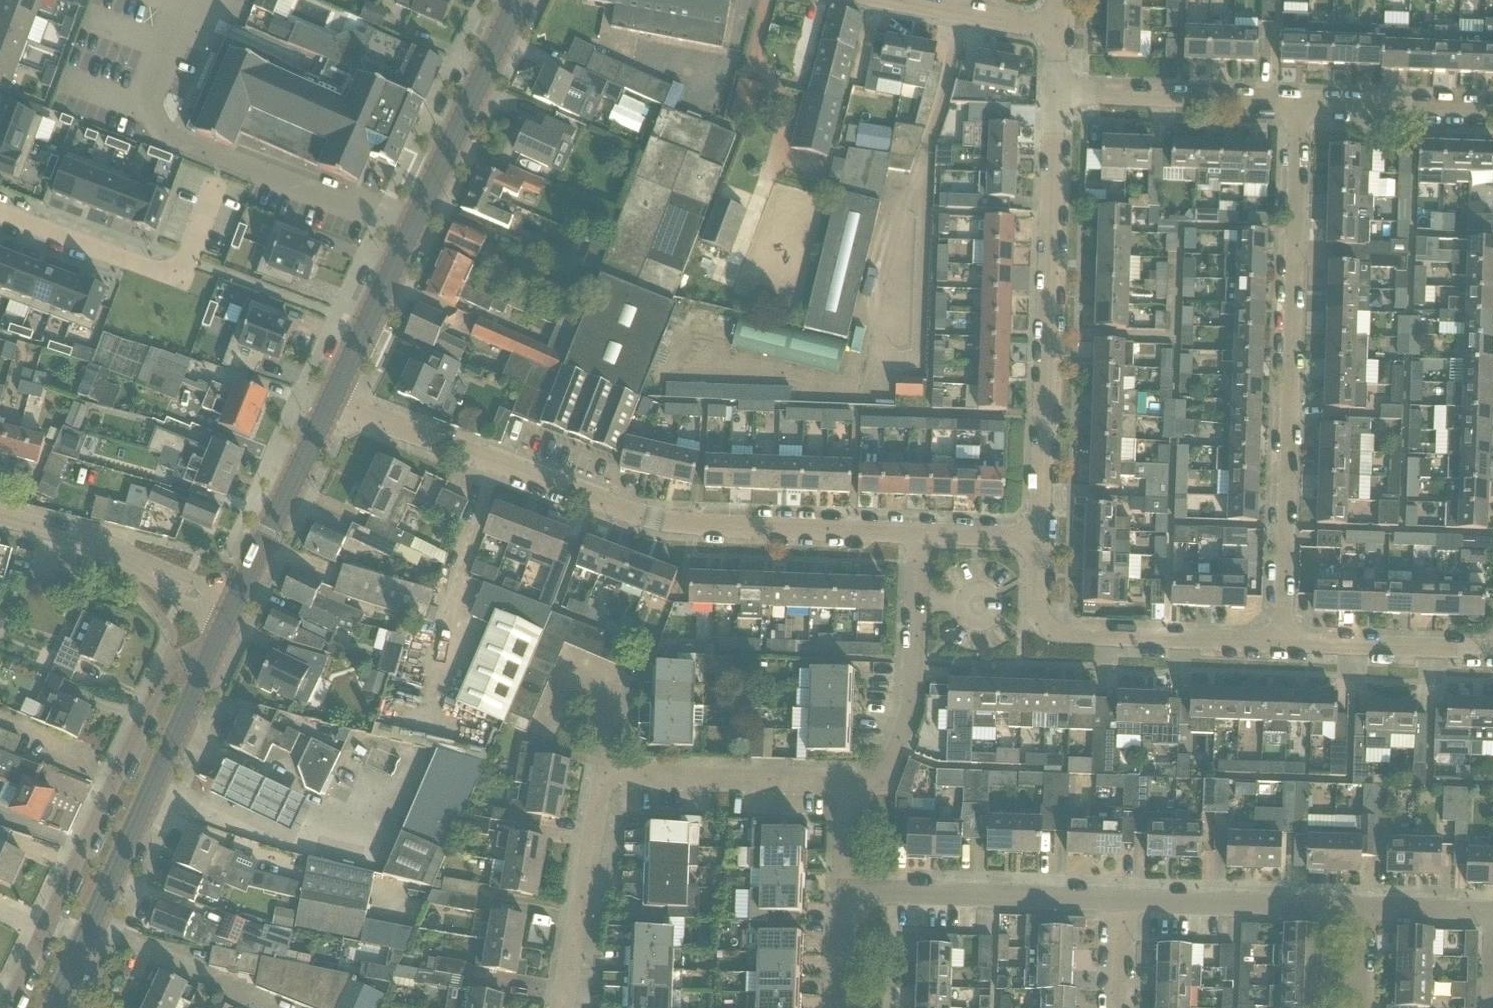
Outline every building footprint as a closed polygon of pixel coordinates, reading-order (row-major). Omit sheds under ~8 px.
[(42,0),(2,0),(0,5),(35,18),(42,0)] [(254,6),(274,14),(280,0),(257,0),(254,6)] [(424,14),(446,23),(455,0),(399,0),(401,1),(399,6),(414,13),(415,10),(424,14)] [(639,32),(677,40),(723,49),(732,0),(589,0),(617,5),(613,27),(639,32)] [(1109,9),(1139,10),(1140,0),(1109,0),(1109,9)] [(1168,11),(1178,12),(1179,0),(1169,0),(1168,11)] [(1262,2),(1261,23),(1275,24),(1276,3),(1262,2)] [(1387,2),(1387,25),(1412,25),(1413,11),(1401,11),(1401,2),(1387,2)] [(360,19),(383,28),(389,11),(367,3),(360,19)] [(35,18),(0,5),(0,32),(27,42),(35,18)] [(842,104),(864,16),(832,8),(809,96),(842,104)] [(1138,35),(1139,10),(1109,9),(1107,33),(1138,35)] [(1177,30),(1178,12),(1168,11),(1167,29),(1177,30)] [(274,17),(268,33),(291,43),(298,27),(274,17)] [(68,18),(64,28),(72,31),(76,21),(68,18)] [(1306,37),(1307,24),(1307,19),(1281,18),(1280,65),(1306,66),(1308,37),(1306,37)] [(1331,67),(1333,25),(1307,24),(1306,37),(1308,37),(1306,66),(1331,67)] [(328,61),(424,103),(425,103),(443,62),(375,31),(369,28),(365,38),(357,34),(352,33),(347,35),(341,37),(336,40),(299,25),(298,27),(291,43),(290,46),(328,61)] [(1357,67),(1358,26),(1333,25),(1331,67),(1357,67)] [(1382,72),(1384,36),(1384,27),(1358,26),(1357,67),(1380,68),(1380,72),(1382,72)] [(1408,73),(1409,45),(1410,28),(1384,27),(1384,36),(1382,72),(1408,73)] [(68,41),(72,31),(64,28),(60,38),(68,41)] [(1457,75),(1459,34),(1460,29),(1446,29),(1446,44),(1434,44),(1433,74),(1457,75)] [(1208,62),(1209,31),(1185,30),(1183,61),(1208,62)] [(1232,63),(1233,32),(1209,31),(1208,62),(1232,63)] [(27,42),(0,32),(0,59),(18,65),(27,42)] [(1256,64),(1257,33),(1233,32),(1232,63),(1256,64)] [(1137,59),(1138,35),(1107,33),(1106,57),(1137,59)] [(1483,76),(1485,35),(1459,34),(1457,75),(1483,76)] [(1485,35),(1483,76),(1492,76),(1492,35),(1485,35)] [(904,85),(912,41),(888,36),(883,62),(872,60),(865,92),(877,94),(880,80),(904,85)] [(240,134),(358,185),(370,157),(376,160),(389,165),(395,168),(424,103),(328,61),(323,74),(345,83),(342,90),(281,64),(281,63),(226,39),(187,130),(233,150),(240,134)] [(586,67),(595,49),(575,39),(566,57),(586,67)] [(930,78),(936,46),(912,41),(904,85),(903,86),(925,90),(914,127),(896,125),(893,137),(892,143),(890,155),(915,159),(921,142),(931,115),(938,86),(928,84),(929,79),(930,79),(930,78)] [(1176,59),(1176,41),(1166,41),(1165,59),(1176,59)] [(1434,44),(1433,44),(1432,46),(1409,45),(1408,73),(1433,74),(1434,44)] [(673,87),(595,53),(586,72),(625,89),(664,106),(673,87)] [(1021,62),(1001,58),(981,54),(975,85),(958,82),(952,104),(971,104),(988,105),(991,89),(995,90),(1014,93),(1021,62)] [(18,65),(0,59),(0,86),(9,89),(18,65)] [(50,65),(46,75),(54,78),(58,68),(50,65)] [(619,104),(625,89),(586,72),(577,67),(571,80),(547,69),(534,98),(561,109),(575,116),(583,97),(597,102),(600,104),(603,97),(619,104)] [(50,88),(54,78),(46,75),(42,85),(50,88)] [(759,119),(765,85),(742,80),(735,115),(759,119)] [(827,158),(842,104),(809,96),(805,95),(791,149),(827,158)] [(0,112),(0,126),(36,140),(44,119),(3,104),(0,112)] [(971,104),(970,125),(978,125),(977,150),(1017,151),(1017,140),(1021,139),(1021,129),(1017,128),(1018,126),(1008,126),(1009,106),(988,105),(971,104)] [(672,305),(674,298),(736,137),(663,109),(609,248),(599,274),(672,305)] [(62,116),(59,123),(71,128),(74,120),(62,116)] [(517,154),(550,168),(562,141),(570,145),(576,131),(548,119),(543,131),(529,125),(517,154)] [(860,125),(856,147),(887,153),(888,148),(883,147),(886,129),(860,125)] [(36,140),(0,126),(0,150),(28,160),(36,140)] [(88,131),(85,138),(96,143),(99,135),(88,131)] [(116,150),(119,143),(108,138),(105,146),(116,150)] [(1126,170),(1127,140),(1103,139),(1101,182),(1125,183),(1125,170),(1126,170)] [(1127,140),(1126,170),(1149,171),(1148,189),(1147,207),(1150,207),(1160,207),(1161,190),(1163,190),(1163,170),(1164,170),(1165,151),(1151,151),(1152,141),(1127,140)] [(1196,183),(1197,143),(1173,142),(1172,152),(1165,151),(1164,170),(1187,171),(1186,183),(1196,183)] [(1443,185),(1445,143),(1419,142),(1417,184),(1443,185)] [(131,147),(119,143),(116,150),(128,154),(131,147)] [(1220,172),(1221,144),(1197,143),(1196,183),(1197,183),(1197,187),(1209,188),(1209,181),(1220,181),(1221,172),(1220,172)] [(1469,173),(1471,144),(1445,143),(1443,185),(1456,185),(1456,182),(1469,183),(1469,173)] [(1244,173),(1245,145),(1221,144),(1220,172),(1221,172),(1220,181),(1220,185),(1243,186),(1244,173)] [(1469,173),(1492,174),(1492,145),(1471,144),(1469,173)] [(1268,187),(1270,145),(1245,145),(1244,173),(1243,186),(1268,187)] [(159,160),(162,153),(150,148),(148,156),(159,160)] [(936,148),(935,166),(935,167),(946,167),(947,148),(936,148)] [(1330,148),(1329,172),(1369,173),(1373,174),(1374,150),(1330,148)] [(848,340),(880,204),(888,169),(910,172),(915,159),(890,155),(878,153),(849,149),(838,195),(836,202),(805,330),(822,334),(840,338),(848,340)] [(28,160),(0,150),(0,174),(20,182),(28,160)] [(977,150),(976,159),(989,160),(989,174),(1016,175),(1017,151),(977,150)] [(1401,152),(1400,169),(1410,169),(1411,152),(1401,152)] [(173,157),(162,153),(159,160),(170,165),(173,157)] [(74,202),(89,161),(68,154),(53,194),(74,202)] [(52,156),(47,167),(55,170),(59,159),(52,156)] [(94,210),(109,169),(89,161),(74,202),(94,210)] [(51,182),(55,170),(47,167),(43,179),(51,182)] [(480,167),(471,188),(501,201),(505,192),(518,198),(522,188),(540,196),(546,183),(513,169),(509,179),(480,167)] [(114,217),(130,177),(109,169),(94,210),(114,217)] [(1368,198),(1369,173),(1329,172),(1328,196),(1368,198)] [(1015,198),(1016,175),(989,174),(981,173),(981,197),(1015,198)] [(134,226),(150,184),(149,184),(147,190),(128,183),(131,177),(130,177),(114,217),(134,225),(133,226),(134,226)] [(1400,181),(1399,190),(1410,190),(1410,182),(1400,181)] [(171,192),(150,184),(134,226),(156,234),(171,192)] [(496,211),(501,201),(471,188),(462,210),(509,231),(514,219),(496,211)] [(1125,193),(1108,192),(1108,203),(1125,204),(1125,193)] [(980,209),(981,197),(949,196),(948,196),(940,195),(940,208),(948,208),(980,209)] [(1328,196),(1327,221),(1369,222),(1372,223),(1373,198),(1368,198),(1328,196)] [(1409,218),(1409,199),(1399,199),(1398,218),(1409,218)] [(728,252),(745,210),(718,200),(702,242),(728,252)] [(1150,207),(1149,225),(1159,225),(1159,235),(1167,235),(1177,236),(1177,223),(1170,222),(1159,222),(1160,207),(1150,207)] [(1129,233),(1129,209),(1099,208),(1099,232),(1129,233)] [(1194,223),(1195,213),(1188,212),(1185,218),(1170,217),(1170,222),(1177,223),(1194,223)] [(1218,224),(1219,213),(1200,213),(1200,223),(1218,224)] [(1237,214),(1219,213),(1218,224),(1237,225),(1237,214)] [(1248,225),(1267,225),(1267,215),(1248,215),(1248,225)] [(939,216),(939,234),(950,235),(950,216),(939,216)] [(986,217),(985,241),(1014,242),(1015,218),(986,217)] [(1441,225),(1441,217),(1432,217),(1431,232),(1443,232),(1443,225),(1441,225)] [(1441,217),(1441,225),(1443,225),(1443,232),(1453,232),(1453,231),(1453,219),(1453,218),(1441,217)] [(1467,220),(1467,232),(1492,233),(1492,220),(1467,220)] [(1368,244),(1369,222),(1327,221),(1326,244),(1355,245),(1368,246),(1368,244)] [(276,222),(266,248),(315,266),(322,248),(308,243),(311,235),(276,222)] [(1408,243),(1408,224),(1398,224),(1397,242),(1408,243)] [(240,225),(236,236),(243,239),(247,228),(240,225)] [(446,247),(484,264),(505,274),(513,257),(485,245),(487,240),(456,225),(446,247)] [(1196,231),(1185,230),(1185,249),(1195,250),(1196,231)] [(1128,257),(1129,233),(1099,232),(1098,256),(1128,257)] [(1238,233),(1237,245),(1231,245),(1231,243),(1225,243),(1225,257),(1230,257),(1265,259),(1266,234),(1238,233)] [(1177,236),(1167,235),(1166,253),(1176,253),(1177,236)] [(239,250),(243,239),(236,236),(231,248),(239,250)] [(1427,239),(1416,239),(1415,258),(1426,258),(1427,239)] [(574,256),(571,263),(582,268),(599,275),(599,274),(609,248),(592,241),(585,260),(574,256)] [(1013,266),(1014,242),(985,241),(985,266),(1013,266)] [(1467,253),(1453,252),(1453,264),(1492,265),(1492,242),(1468,241),(1467,253)] [(1355,245),(1354,255),(1371,255),(1392,256),(1392,244),(1368,244),(1368,246),(1355,245)] [(531,282),(542,255),(520,246),(509,273),(531,282)] [(938,247),(937,265),(948,265),(949,247),(938,247)] [(315,266),(266,248),(256,274),(292,288),(295,279),(309,284),(315,266)] [(444,251),(434,273),(495,301),(499,292),(472,280),(472,282),(468,281),(475,265),(444,251)] [(25,260),(4,253),(0,265),(0,298),(9,301),(25,260)] [(1407,274),(1407,256),(1392,256),(1371,255),(1370,267),(1392,268),(1396,272),(1395,290),(1406,290),(1407,274)] [(1127,281),(1128,257),(1098,256),(1097,280),(1127,281)] [(1265,282),(1265,259),(1230,257),(1225,257),(1224,280),(1226,280),(1236,281),(1265,282)] [(30,309),(45,268),(25,260),(9,301),(30,309)] [(1184,261),(1183,279),(1194,279),(1194,261),(1184,261)] [(1328,263),(1327,288),(1365,290),(1365,289),(1370,289),(1370,278),(1357,278),(1358,265),(1328,263)] [(1453,264),(1452,276),(1467,277),(1466,288),(1492,288),(1492,265),(1453,264)] [(948,275),(948,265),(937,265),(937,282),(948,282),(948,275)] [(1158,265),(1158,281),(1167,282),(1168,265),(1158,265)] [(1012,291),(1013,266),(985,266),(984,290),(1012,291)] [(50,316),(65,276),(45,268),(30,309),(50,316)] [(1415,269),(1414,286),(1425,286),(1425,269),(1415,269)] [(434,273),(424,294),(455,309),(461,298),(464,299),(464,301),(489,313),(491,309),(504,315),(508,307),(495,301),(434,273)] [(630,424),(635,413),(636,414),(642,398),(677,307),(672,305),(599,274),(599,275),(602,276),(577,333),(577,334),(569,354),(551,396),(539,392),(528,422),(540,427),(541,424),(618,455),(630,424)] [(70,324),(86,282),(85,282),(85,283),(65,276),(50,316),(70,324)] [(1193,298),(1194,279),(1183,279),(1183,298),(1193,298)] [(1126,306),(1127,281),(1097,280),(1096,305),(1126,306)] [(1264,306),(1265,282),(1236,281),(1226,280),(1225,304),(1264,306)] [(1166,300),(1167,282),(1158,281),(1157,300),(1166,300)] [(107,290),(86,282),(70,324),(92,332),(107,290)] [(1424,306),(1425,286),(1414,286),(1414,306),(1424,306)] [(1370,289),(1365,289),(1365,290),(1327,288),(1326,312),(1356,313),(1369,314),(1370,289)] [(1466,288),(1466,299),(1449,299),(1448,311),(1492,313),(1492,288),(1466,288)] [(1011,315),(1012,291),(984,290),(983,314),(1011,315)] [(1405,310),(1406,290),(1395,290),(1395,299),(1395,309),(1405,310)] [(936,295),(936,313),(947,313),(947,295),(936,295)] [(577,333),(589,306),(570,299),(559,327),(577,334),(577,333)] [(282,313),(247,300),(237,326),(286,344),(293,326),(279,321),(282,313)] [(211,303),(206,314),(214,317),(218,306),(211,303)] [(1263,329),(1264,306),(1225,304),(1222,304),(1221,317),(1235,318),(1235,329),(1263,329)] [(435,347),(460,359),(466,346),(441,335),(448,318),(419,305),(406,334),(435,348),(435,347)] [(1125,330),(1126,306),(1096,305),(1095,329),(1125,330)] [(1182,308),(1181,327),(1192,327),(1192,309),(1182,308)] [(1492,334),(1492,313),(1448,311),(1448,312),(1440,311),(1439,324),(1465,325),(1464,336),(1469,336),(1492,337),(1492,334)] [(1355,337),(1356,313),(1326,312),(1326,336),(1355,337)] [(946,330),(947,313),(936,313),(935,329),(946,330)] [(210,328),(214,317),(206,314),(202,326),(210,328)] [(1011,339),(1011,315),(983,314),(982,338),(1011,339)] [(1165,331),(1165,315),(1155,314),(1155,331),(1165,331)] [(1408,336),(1409,318),(1399,318),(1398,336),(1408,336)] [(1420,319),(1409,318),(1408,336),(1419,336),(1419,335),(1419,328),(1420,319)] [(847,344),(740,319),(733,349),(840,374),(847,344)] [(551,396),(567,357),(549,350),(480,320),(472,337),(512,355),(503,378),(523,386),(539,392),(551,396)] [(20,337),(22,329),(11,325),(8,333),(20,337)] [(279,363),(286,344),(237,326),(222,365),(240,372),(241,369),(255,374),(259,364),(262,366),(265,357),(279,363)] [(567,357),(577,334),(559,327),(549,350),(567,357)] [(1191,346),(1192,327),(1181,327),(1181,345),(1191,346)] [(34,332),(22,329),(20,337),(31,340),(34,332)] [(1262,353),(1263,329),(1235,329),(1234,352),(1262,353)] [(1326,336),(1325,360),(1366,361),(1366,338),(1355,337),(1326,336)] [(1408,355),(1408,336),(1398,336),(1397,355),(1408,355)] [(1418,356),(1419,336),(1408,336),(1408,355),(1418,356)] [(1492,361),(1492,337),(1469,336),(1464,336),(1464,360),(1492,361)] [(1010,363),(1011,339),(982,338),(982,362),(1010,363)] [(59,354),(62,346),(50,343),(48,350),(59,354)] [(935,343),(934,360),(945,361),(945,343),(935,343)] [(1133,344),(1095,343),(1094,367),(1132,369),(1133,344)] [(73,350),(62,346),(59,354),(70,358),(73,350)] [(150,350),(138,382),(148,386),(153,374),(182,387),(183,385),(185,380),(188,371),(172,365),(176,356),(162,351),(162,352),(151,348),(150,350)] [(1162,351),(1162,369),(1172,370),(1172,351),(1162,351)] [(1261,378),(1262,353),(1234,352),(1234,353),(1223,353),(1222,364),(1233,365),(1233,377),(1261,378)] [(460,367),(449,362),(431,354),(424,370),(412,365),(399,394),(439,413),(460,367)] [(1191,357),(1180,356),(1180,375),(1190,376),(1191,357)] [(944,379),(945,361),(934,360),(934,378),(944,379)] [(1365,385),(1366,361),(1325,360),(1324,384),(1353,385),(1365,385)] [(1491,385),(1492,361),(1464,360),(1463,384),(1491,385)] [(1009,387),(1010,363),(982,362),(981,386),(1009,387)] [(92,403),(98,405),(111,372),(92,365),(90,364),(76,396),(92,403)] [(1411,365),(1411,382),(1421,382),(1422,365),(1411,365)] [(1135,369),(1132,369),(1094,367),(1093,391),(1121,392),(1122,379),(1135,379),(1135,369)] [(1393,368),(1392,386),(1402,387),(1403,369),(1393,368)] [(30,396),(36,372),(24,369),(18,393),(30,396)] [(1171,389),(1172,370),(1162,369),(1161,388),(1171,389)] [(46,375),(36,372),(30,396),(42,399),(44,388),(43,388),(46,375)] [(176,401),(182,387),(153,374),(148,386),(147,389),(176,401)] [(1189,394),(1190,376),(1180,375),(1179,393),(1189,394)] [(1261,402),(1261,378),(1233,377),(1232,401),(1261,402)] [(924,381),(897,379),(897,395),(924,396),(924,381)] [(1421,402),(1421,382),(1411,382),(1410,402),(1421,402)] [(194,384),(192,388),(208,395),(208,396),(229,404),(228,407),(240,411),(241,407),(251,411),(251,413),(259,417),(268,395),(245,385),(239,383),(235,392),(213,383),(212,387),(202,383),(201,385),(198,383),(197,385),(194,384)] [(1364,411),(1365,385),(1353,385),(1324,384),(1323,409),(1364,411)] [(1490,409),(1491,385),(1463,384),(1463,385),(1447,385),(1446,407),(1490,409)] [(528,422),(539,392),(523,386),(511,416),(528,422)] [(1008,411),(1009,387),(981,386),(980,410),(1008,411)] [(1402,406),(1402,387),(1392,386),(1391,405),(1402,406)] [(943,409),(944,391),(933,391),(932,409),(943,409)] [(1137,393),(1121,392),(1093,391),(1092,415),(1121,415),(1136,417),(1137,393)] [(1159,394),(1159,401),(1164,402),(1164,420),(1174,420),(1175,402),(1171,402),(1171,395),(1159,394)] [(208,396),(203,409),(224,417),(220,427),(226,430),(250,439),(259,417),(251,413),(251,411),(241,407),(240,411),(228,407),(229,404),(208,396)] [(647,418),(653,402),(642,398),(636,414),(647,418)] [(757,413),(757,402),(739,401),(739,412),(751,412),(757,413)] [(1260,426),(1261,402),(1232,401),(1231,425),(1260,426)] [(774,413),(775,403),(757,402),(757,413),(774,413)] [(1185,402),(1175,402),(1174,420),(1184,421),(1185,402)] [(683,418),(683,405),(665,405),(665,417),(683,418)] [(701,406),(683,405),(683,418),(700,418),(701,406)] [(726,407),(709,406),(708,418),(726,418),(726,407)] [(1381,419),(1401,421),(1402,408),(1382,407),(1381,419)] [(1489,433),(1490,409),(1446,407),(1445,431),(1448,431),(1448,432),(1489,433)] [(806,422),(806,410),(787,409),(786,421),(806,422)] [(822,422),(822,411),(806,410),(806,422),(822,422)] [(853,412),(835,412),(835,423),(853,423),(853,412)] [(1410,412),(1409,430),(1419,431),(1420,413),(1410,412)] [(1135,439),(1136,417),(1121,415),(1092,415),(1091,439),(1134,440),(1134,439),(1135,439)] [(862,418),(862,429),(884,429),(885,418),(862,418)] [(885,418),(884,429),(909,430),(909,420),(885,418)] [(927,431),(927,420),(909,420),(909,430),(927,431)] [(1173,439),(1174,420),(1164,420),(1163,439),(1173,439)] [(1174,420),(1173,439),(1184,439),(1184,421),(1174,420)] [(1370,420),(1363,420),(1347,420),(1346,429),(1319,428),(1318,451),(1360,453),(1361,435),(1370,435),(1370,420)] [(940,421),(939,431),(957,432),(958,421),(940,421)] [(958,421),(957,432),(975,432),(975,422),(958,421)] [(1005,433),(1006,423),(988,423),(987,433),(994,433),(993,451),(1005,452),(1005,433)] [(1259,450),(1260,426),(1231,425),(1231,449),(1259,450)] [(21,431),(0,426),(0,454),(14,457),(21,431)] [(87,437),(63,427),(51,454),(76,461),(87,437)] [(159,430),(151,451),(160,455),(162,451),(163,448),(183,456),(205,464),(204,467),(214,471),(216,467),(226,471),(226,473),(235,476),(244,454),(220,444),(214,441),(210,451),(185,441),(159,430)] [(1419,450),(1419,431),(1409,430),(1408,449),(1419,450)] [(46,437),(21,431),(14,457),(39,463),(46,437)] [(1488,457),(1489,433),(1448,432),(1447,456),(1449,456),(1488,457)] [(1390,436),(1390,454),(1400,454),(1400,437),(1390,436)] [(1133,464),(1134,440),(1091,439),(1090,463),(1133,464)] [(645,475),(652,445),(628,440),(621,470),(645,475)] [(668,481),(675,451),(652,445),(645,475),(668,481)] [(1159,447),(1158,465),(1168,466),(1169,447),(1159,447)] [(160,455),(160,457),(180,465),(178,468),(200,476),(196,486),(202,488),(226,498),(235,476),(226,473),(226,471),(216,467),(214,471),(204,467),(205,464),(183,456),(163,448),(162,451),(160,455)] [(1258,473),(1259,450),(1231,449),(1218,448),(1217,473),(1229,473),(1258,473)] [(699,456),(675,451),(668,481),(692,486),(699,456)] [(1359,477),(1360,453),(1318,451),(1318,475),(1359,477)] [(1187,453),(1177,452),(1176,471),(1187,472),(1187,453)] [(1388,478),(1399,478),(1400,454),(1390,454),(1388,478)] [(1487,481),(1488,457),(1449,456),(1448,480),(1459,481),(1459,480),(1487,481)] [(379,458),(366,486),(408,505),(412,507),(424,480),(409,474),(410,473),(379,458)] [(730,489),(731,459),(707,458),(706,488),(730,489)] [(754,490),(755,460),(731,459),(730,489),(754,490)] [(778,491),(780,461),(755,460),(754,490),(778,491)] [(979,499),(980,469),(980,460),(956,460),(956,469),(955,498),(979,499)] [(803,492),(804,462),(780,461),(778,491),(803,492)] [(1417,479),(1418,461),(1408,461),(1407,478),(1417,479)] [(827,493),(828,463),(804,462),(803,492),(827,493)] [(852,463),(828,463),(827,493),(851,493),(852,463)] [(1167,500),(1168,466),(1158,465),(1133,465),(1133,464),(1090,463),(1090,487),(1118,488),(1118,477),(1135,478),(1135,480),(1146,480),(1145,499),(1167,500)] [(882,495),(883,467),(859,466),(858,494),(882,495)] [(906,496),(907,467),(883,467),(882,495),(906,496)] [(930,497),(932,468),(907,467),(906,496),(930,497)] [(955,498),(956,469),(932,468),(930,497),(955,498)] [(1003,500),(1004,470),(980,469),(979,499),(1003,500)] [(1186,489),(1187,472),(1176,471),(1176,489),(1186,489)] [(1257,498),(1258,473),(1229,473),(1230,473),(1229,497),(1257,498)] [(43,474),(35,493),(52,501),(60,481),(43,474)] [(1359,501),(1359,477),(1318,475),(1317,499),(1348,500),(1348,501),(1359,501)] [(1398,497),(1399,478),(1388,478),(1388,497),(1398,497)] [(1417,498),(1417,479),(1407,478),(1406,497),(1417,498)] [(212,531),(222,509),(192,497),(189,502),(157,488),(158,484),(144,480),(142,488),(131,486),(127,504),(110,501),(105,523),(139,531),(144,512),(149,501),(184,516),(182,519),(212,531)] [(1487,505),(1487,481),(1459,480),(1459,481),(1458,504),(1487,505)] [(366,486),(356,509),(371,516),(364,529),(367,531),(391,542),(396,530),(408,505),(366,486)] [(457,528),(461,520),(469,502),(443,490),(431,516),(457,528)] [(1257,522),(1257,498),(1229,497),(1228,521),(1257,522)] [(1166,534),(1166,515),(1167,500),(1145,499),(1145,515),(1156,515),(1155,534),(1166,534)] [(1345,525),(1346,501),(1348,501),(1348,500),(1317,499),(1316,524),(1345,525)] [(1186,501),(1175,501),(1174,520),(1185,520),(1186,501)] [(1379,501),(1378,526),(1387,526),(1397,527),(1398,509),(1398,502),(1379,501)] [(1486,530),(1487,505),(1458,504),(1447,504),(1446,529),(1486,530)] [(509,545),(520,515),(497,506),(485,536),(509,545)] [(1115,519),(1115,507),(1086,506),(1085,531),(1130,532),(1130,520),(1115,519)] [(1416,510),(1406,509),(1405,527),(1416,527),(1416,510)] [(533,554),(544,523),(520,515),(509,545),(533,554)] [(568,533),(544,523),(533,554),(557,563),(568,533)] [(342,549),(352,553),(356,555),(361,544),(317,524),(313,532),(312,531),(306,542),(308,543),(305,549),(336,563),(342,549)] [(1198,545),(1199,538),(1199,528),(1174,528),(1174,544),(1198,545)] [(1199,528),(1199,538),(1217,539),(1217,529),(1199,528)] [(1223,529),(1222,545),(1247,546),(1248,529),(1223,529)] [(410,551),(415,539),(396,530),(391,542),(410,551)] [(391,542),(367,531),(361,544),(393,559),(394,557),(418,567),(422,556),(410,551),(391,542)] [(1130,544),(1130,532),(1085,531),(1084,555),(1113,556),(1114,544),(1130,544)] [(1341,549),(1341,533),(1316,532),(1315,548),(1341,549)] [(1364,544),(1364,533),(1345,533),(1345,543),(1364,544)] [(1364,533),(1364,544),(1366,544),(1376,544),(1382,545),(1382,534),(1364,533)] [(1412,546),(1412,535),(1394,535),(1394,545),(1412,546)] [(1430,546),(1431,536),(1412,535),(1412,546),(1430,546)] [(1436,536),(1436,551),(1460,552),(1460,537),(1436,536)] [(1460,552),(1492,554),(1492,539),(1460,537),(1460,552)] [(599,576),(610,548),(587,539),(576,568),(599,576)] [(1155,539),(1155,557),(1165,558),(1166,539),(1155,539)] [(558,560),(557,563),(568,567),(575,548),(564,544),(558,560)] [(5,580),(12,550),(0,547),(0,579),(5,580)] [(622,585),(633,557),(610,548),(599,576),(622,585)] [(1128,581),(1128,557),(1113,557),(1113,556),(1084,555),(1083,579),(1128,581)] [(644,594),(655,565),(633,557),(622,585),(644,594)] [(1164,576),(1165,558),(1155,557),(1154,576),(1164,576)] [(475,562),(471,575),(495,584),(499,571),(475,562)] [(1221,577),(1222,562),(1209,562),(1209,577),(1197,577),(1196,607),(1220,608),(1221,577)] [(1247,563),(1222,562),(1221,577),(1220,608),(1245,609),(1247,563)] [(678,573),(655,565),(644,594),(667,602),(678,573)] [(430,608),(435,592),(343,566),(335,592),(334,595),(347,599),(356,602),(376,608),(426,622),(430,608)] [(1386,614),(1387,584),(1375,584),(1376,570),(1364,569),(1363,583),(1362,613),(1386,614)] [(365,615),(318,594),(322,585),(293,571),(282,594),(305,605),(311,608),(312,608),(335,618),(340,620),(360,624),(365,615)] [(714,606),(715,575),(691,574),(690,605),(714,606)] [(739,607),(740,576),(715,575),(714,606),(739,607)] [(1482,618),(1483,588),(1483,578),(1481,576),(1472,575),(1470,579),(1469,587),(1461,587),(1460,580),(1459,579),(1458,617),(1467,617),(1467,620),(1471,622),(1477,622),(1481,620),(1481,618),(1482,618)] [(738,620),(763,621),(763,608),(764,593),(764,577),(740,576),(739,607),(738,620)] [(1196,607),(1197,577),(1173,576),(1172,606),(1196,607)] [(1458,617),(1459,579),(1457,577),(1450,576),(1443,576),(1436,578),(1436,586),(1435,586),(1434,616),(1458,617)] [(786,608),(788,578),(764,577),(764,593),(763,608),(786,608)] [(1434,616),(1435,586),(1424,585),(1424,577),(1412,577),(1412,585),(1411,585),(1410,615),(1434,616)] [(811,609),(812,579),(788,578),(786,608),(811,609)] [(835,610),(836,580),(812,579),(811,609),(835,610)] [(1127,605),(1128,581),(1083,579),(1083,604),(1127,605)] [(506,580),(502,591),(517,596),(521,585),(506,580)] [(859,611),(860,581),(836,580),(835,610),(859,611)] [(548,581),(539,605),(552,610),(561,586),(548,581)] [(883,625),(884,582),(860,581),(859,611),(858,624),(883,625)] [(1338,612),(1338,582),(1314,581),(1313,611),(1338,612)] [(1362,613),(1363,583),(1338,582),(1338,612),(1362,613)] [(505,723),(509,714),(514,703),(519,692),(523,681),(528,670),(533,659),(538,648),(543,635),(552,614),(552,610),(538,604),(517,596),(502,591),(484,584),(480,596),(475,598),(478,602),(471,617),(490,625),(457,702),(505,723)] [(1410,615),(1411,585),(1387,584),(1386,614),(1410,615)] [(1164,606),(1165,588),(1151,587),(1151,598),(1146,597),(1146,605),(1164,606)] [(570,601),(567,611),(583,617),(587,608),(570,601)] [(337,626),(340,620),(335,618),(312,608),(311,608),(305,605),(299,616),(334,633),(337,626)] [(434,624),(438,610),(430,608),(426,622),(434,624)] [(587,608),(583,617),(600,623),(604,614),(587,608)] [(298,630),(302,623),(275,609),(264,630),(291,643),(321,651),(325,643),(298,630)] [(565,644),(574,622),(552,614),(543,635),(565,644)] [(576,649),(586,627),(574,622),(565,644),(576,649)] [(126,642),(122,640),(124,637),(113,632),(113,630),(109,628),(108,630),(97,624),(86,649),(66,640),(54,665),(75,675),(83,658),(109,670),(116,654),(119,656),(122,652),(125,646),(126,642)] [(612,625),(608,635),(609,635),(620,639),(625,641),(629,631),(612,625)] [(587,654),(597,631),(586,627),(576,649),(587,654)] [(609,635),(603,633),(597,631),(587,654),(598,659),(609,635)] [(629,631),(625,641),(631,644),(642,648),(646,637),(629,631)] [(389,632),(378,671),(396,676),(407,637),(389,632)] [(559,657),(565,644),(543,635),(538,648),(559,657)] [(609,663),(620,639),(609,635),(598,659),(609,663)] [(620,668),(631,644),(625,641),(620,639),(609,663),(620,668)] [(737,651),(737,641),(719,640),(719,650),(737,651)] [(754,641),(737,641),(737,651),(754,651),(754,641)] [(785,653),(785,642),(767,642),(767,652),(785,653)] [(804,653),(804,643),(785,642),(785,653),(804,653)] [(833,654),(834,644),(815,643),(814,654),(833,654)] [(852,655),(853,645),(834,644),(833,654),(852,655)] [(882,645),(864,644),(863,655),(881,656),(882,645)] [(689,646),(689,657),(697,657),(712,658),(713,647),(689,646)] [(308,673),(320,679),(324,671),(328,658),(289,647),(283,658),(272,653),(258,685),(262,687),(261,689),(271,694),(272,691),(294,702),(295,699),(300,702),(298,705),(306,709),(314,691),(302,686),(308,673)] [(555,668),(559,657),(538,648),(533,659),(555,668)] [(647,664),(647,665),(655,666),(654,673),(650,674),(650,685),(696,687),(697,657),(689,657),(664,656),(664,664),(647,664)] [(550,679),(555,668),(533,659),(528,670),(550,679)] [(801,661),(801,669),(811,669),(828,670),(829,662),(801,661)] [(811,669),(810,691),(854,693),(855,671),(828,670),(811,669)] [(545,690),(550,679),(528,670),(523,681),(545,690)] [(90,709),(70,700),(76,686),(50,675),(37,704),(47,709),(41,723),(77,739),(90,709)] [(370,675),(368,690),(380,693),(383,677),(370,675)] [(540,701),(545,690),(523,681),(519,692),(540,701)] [(972,748),(972,729),(974,682),(949,681),(948,711),(953,711),(952,731),(947,731),(946,763),(966,764),(971,764),(971,755),(972,748)] [(996,722),(998,683),(974,682),(972,729),(997,730),(997,723),(996,722)] [(998,683),(997,713),(1011,714),(1010,728),(1021,729),(1022,684),(998,683)] [(1045,715),(1046,685),(1022,684),(1021,729),(1033,729),(1033,715),(1045,715)] [(646,705),(695,707),(696,687),(650,685),(649,696),(654,697),(653,705),(646,704),(646,705)] [(1069,730),(1070,686),(1046,685),(1045,715),(1059,716),(1059,730),(1069,730)] [(1191,690),(1190,720),(1215,721),(1216,691),(1205,691),(1205,687),(1203,685),(1194,685),(1192,687),(1191,690)] [(1095,687),(1070,686),(1069,730),(1093,731),(1092,753),(1091,777),(1104,777),(1105,731),(1093,731),(1095,687)] [(853,713),(854,693),(810,691),(809,711),(853,713)] [(1105,731),(1104,777),(1115,777),(1117,737),(1141,738),(1143,691),(1138,691),(1138,695),(1118,694),(1116,732),(1105,731)] [(1141,738),(1141,754),(1152,755),(1152,747),(1177,748),(1179,701),(1167,701),(1167,696),(1147,696),(1147,692),(1143,691),(1141,738)] [(1239,722),(1239,692),(1216,691),(1215,721),(1239,722)] [(536,712),(540,701),(519,692),(514,703),(536,712)] [(1262,723),(1263,693),(1239,692),(1239,722),(1262,723)] [(1286,723),(1287,693),(1263,693),(1262,723),(1262,733),(1286,734),(1286,723)] [(1311,724),(1312,694),(1287,693),(1286,723),(1311,724)] [(1311,724),(1311,737),(1323,737),(1323,724),(1335,725),(1334,743),(1331,743),(1330,777),(1345,777),(1347,716),(1335,715),(1336,695),(1312,694),(1311,724)] [(1447,700),(1447,712),(1435,711),(1434,742),(1470,743),(1472,701),(1447,700)] [(1472,701),(1470,743),(1492,744),(1492,701),(1472,701)] [(1390,745),(1390,739),(1391,703),(1367,702),(1366,716),(1354,716),(1353,738),(1354,738),(1352,785),(1364,786),(1373,786),(1374,764),(1365,764),(1366,751),(1390,752),(1390,745)] [(531,723),(536,712),(514,703),(509,714),(531,723)] [(1416,705),(1391,703),(1390,739),(1414,740),(1412,788),(1424,788),(1426,735),(1427,716),(1415,716),(1416,705)] [(648,726),(703,728),(703,707),(695,707),(646,705),(646,706),(653,706),(653,714),(649,715),(648,726)] [(853,734),(853,713),(809,711),(809,732),(853,734)] [(527,733),(531,723),(509,714),(505,723),(527,733)] [(228,748),(251,758),(264,764),(273,746),(291,754),(300,735),(288,729),(284,737),(269,730),(270,729),(243,716),(228,748)] [(644,745),(644,747),(683,748),(683,756),(693,757),(694,727),(648,726),(648,736),(652,738),(652,745),(644,745)] [(15,753),(20,738),(0,730),(0,748),(15,753)] [(752,739),(751,759),(764,760),(765,730),(752,730),(752,739)] [(408,731),(406,741),(434,747),(436,737),(408,731)] [(809,732),(808,761),(816,762),(816,753),(852,754),(853,734),(809,732)] [(312,740),(299,767),(306,789),(320,796),(341,754),(312,740)] [(522,743),(515,783),(520,784),(532,786),(564,792),(569,763),(547,759),(548,749),(553,750),(554,749),(522,743)] [(457,832),(463,815),(486,762),(485,762),(438,750),(433,762),(460,774),(428,849),(400,837),(383,877),(403,881),(432,888),(435,880),(457,832)] [(20,793),(11,811),(38,823),(40,819),(45,821),(48,817),(50,813),(51,808),(46,805),(52,792),(34,784),(42,766),(0,751),(0,784),(20,793)] [(995,765),(995,756),(978,755),(971,755),(971,764),(995,765)] [(995,756),(995,765),(1013,766),(1014,756),(995,756)] [(1189,780),(1189,757),(1177,756),(1177,780),(1189,780)] [(222,757),(207,789),(288,827),(303,794),(222,757)] [(1026,757),(1026,766),(1043,767),(1044,757),(1026,757)] [(1061,758),(1044,757),(1043,767),(1061,768),(1061,758)] [(922,765),(909,760),(896,796),(895,837),(909,837),(908,859),(926,860),(926,858),(934,858),(935,821),(936,813),(911,812),(912,796),(910,796),(922,765)] [(1237,773),(1237,763),(1219,763),(1218,773),(1237,773)] [(1237,763),(1237,773),(1255,774),(1256,764),(1237,763)] [(1285,765),(1266,765),(1266,775),(1285,775),(1285,765)] [(1285,765),(1285,775),(1303,776),(1303,766),(1285,765)] [(1456,781),(1469,782),(1469,769),(1457,769),(1456,781)] [(977,773),(965,772),(964,805),(976,806),(977,773)] [(1492,780),(1492,772),(1475,772),(1474,782),(1492,783),(1492,780)] [(990,773),(977,773),(976,806),(989,806),(990,773)] [(1044,775),(1043,808),(1056,808),(1057,775),(1044,775)] [(1057,775),(1056,808),(1068,809),(1069,776),(1057,775)] [(1134,849),(1135,834),(1137,778),(1125,778),(1124,810),(1096,809),(1095,823),(1094,855),(1120,856),(1121,843),(1134,843),(1133,849),(1134,849)] [(1174,858),(1176,815),(1148,814),(1149,779),(1137,778),(1135,834),(1148,834),(1148,857),(1174,858)] [(1215,814),(1217,781),(1204,781),(1203,813),(1215,814)] [(1229,782),(1217,781),(1215,814),(1228,814),(1229,782)] [(1296,806),(1295,834),(1309,834),(1308,871),(1334,871),(1335,829),(1308,829),(1309,784),(1296,783),(1296,806)] [(559,820),(564,792),(532,786),(520,784),(517,802),(512,801),(510,811),(494,808),(492,820),(539,829),(539,827),(534,826),(536,816),(559,820)] [(1374,857),(1375,819),(1376,786),(1373,786),(1364,786),(1363,816),(1357,815),(1357,830),(1335,829),(1334,871),(1360,872),(1360,857),(1374,857)] [(1413,875),(1415,842),(1415,832),(1400,831),(1399,837),(1388,837),(1388,830),(1388,820),(1389,787),(1376,786),(1375,819),(1374,857),(1375,857),(1375,856),(1387,856),(1387,874),(1413,875)] [(1455,822),(1456,789),(1443,788),(1442,821),(1455,822)] [(1456,789),(1455,822),(1455,842),(1466,842),(1468,789),(1456,789)] [(1283,806),(1282,833),(1295,834),(1296,806),(1283,806)] [(490,820),(464,816),(463,815),(457,832),(487,837),(490,820)] [(1014,853),(1015,820),(1001,820),(1001,816),(989,815),(987,852),(1014,853)] [(1040,853),(1041,831),(1041,817),(1029,816),(1029,821),(1015,820),(1014,853),(1040,853)] [(701,818),(680,818),(679,826),(642,824),(642,826),(649,826),(649,834),(645,835),(644,846),(699,848),(700,826),(701,827),(701,818)] [(1094,855),(1095,823),(1081,822),(1081,818),(1069,818),(1068,832),(1068,855),(1094,855)] [(753,821),(753,829),(762,829),(761,850),(807,852),(808,831),(781,830),(782,822),(753,821)] [(935,821),(934,858),(960,859),(961,822),(935,821)] [(1281,833),(1272,833),(1272,821),(1255,821),(1255,825),(1253,869),(1280,870),(1281,844),(1281,833)] [(1175,827),(1174,858),(1200,859),(1202,831),(1202,822),(1189,822),(1189,828),(1175,827)] [(1253,869),(1255,825),(1241,824),(1241,831),(1229,831),(1228,868),(1253,869)] [(0,828),(0,882),(11,887),(24,857),(4,848),(11,831),(0,828)] [(547,841),(520,837),(511,835),(511,836),(498,834),(496,849),(509,851),(507,863),(541,869),(545,843),(547,843),(547,841)] [(247,893),(249,888),(302,900),(295,927),(359,941),(375,874),(309,859),(303,884),(255,872),(254,875),(230,866),(235,854),(187,835),(175,865),(204,876),(203,878),(224,887),(224,885),(247,893)] [(1428,842),(1415,842),(1413,875),(1440,876),(1441,838),(1428,838),(1428,842)] [(699,848),(644,846),(644,856),(648,858),(648,865),(640,865),(640,866),(689,867),(689,868),(699,869),(699,848)] [(1480,852),(1480,848),(1468,848),(1467,883),(1492,884),(1492,852),(1480,852)] [(807,852),(761,850),(751,850),(751,871),(761,871),(806,873),(807,852)] [(536,896),(541,869),(507,863),(505,876),(491,874),(489,888),(502,890),(502,891),(537,897),(537,896),(536,896)] [(688,888),(689,868),(689,867),(640,866),(640,867),(648,867),(647,874),(643,876),(643,887),(688,888)] [(222,889),(197,879),(173,870),(164,892),(194,904),(198,894),(217,902),(222,889)] [(806,893),(806,873),(761,871),(760,891),(806,893)] [(444,879),(441,892),(448,894),(477,898),(479,885),(444,879)] [(688,888),(643,887),(642,906),(639,906),(639,907),(652,908),(652,918),(636,917),(636,919),(685,920),(685,919),(698,920),(699,889),(688,888)] [(806,893),(760,891),(750,891),(749,922),(759,922),(759,923),(790,924),(790,913),(805,914),(806,893)] [(474,913),(477,898),(448,894),(445,908),(474,913)] [(262,929),(227,915),(222,928),(200,919),(198,924),(191,922),(194,915),(161,901),(150,927),(184,941),(185,939),(199,944),(199,945),(213,948),(251,955),(283,962),(290,936),(262,929)] [(279,910),(276,926),(292,929),(295,913),(279,910)] [(490,925),(488,941),(521,946),(525,919),(484,912),(482,923),(490,925)] [(1039,938),(1038,949),(1038,950),(1073,951),(1073,930),(1057,930),(1058,918),(1026,917),(1026,937),(1039,938)] [(674,950),(684,951),(685,920),(636,919),(636,928),(626,928),(626,929),(630,929),(629,937),(624,938),(624,948),(674,950)] [(790,934),(790,924),(759,923),(759,922),(749,922),(759,933),(758,954),(803,955),(804,935),(790,934)] [(1242,924),(1241,946),(1251,946),(1258,947),(1259,925),(1242,924)] [(1284,926),(1283,947),(1318,948),(1319,927),(1284,926)] [(1399,930),(1398,955),(1435,957),(1431,957),(1431,943),(1436,943),(1436,931),(1399,930)] [(1465,932),(1464,958),(1477,959),(1478,933),(1465,932)] [(918,946),(918,967),(951,968),(952,951),(957,951),(958,938),(935,937),(935,947),(918,946)] [(999,938),(998,948),(1009,949),(1010,939),(999,938)] [(979,939),(979,959),(978,969),(982,969),(992,969),(993,939),(979,939)] [(516,974),(521,946),(488,941),(485,955),(477,954),(475,967),(516,974)] [(1251,958),(1251,946),(1241,946),(1240,958),(1251,958)] [(1158,947),(1158,967),(1192,968),(1193,948),(1158,947)] [(1220,947),(1220,968),(1225,969),(1235,970),(1235,947),(1220,947)] [(1317,969),(1318,948),(1283,947),(1273,947),(1272,965),(1283,966),(1283,967),(1317,969)] [(390,984),(360,978),(317,969),(283,962),(251,955),(213,948),(209,969),(245,976),(258,978),(256,989),(305,1007),(379,1007),(390,984)] [(673,970),(674,950),(624,948),(623,959),(628,961),(628,968),(625,968),(625,969),(673,970)] [(1009,962),(1009,949),(998,948),(998,961),(1009,962)] [(1072,971),(1073,951),(1038,950),(1038,949),(1026,949),(1026,970),(1038,970),(1072,971)] [(802,975),(803,955),(758,954),(757,973),(802,975)] [(1434,968),(1435,957),(1398,955),(1397,981),(1430,982),(1431,968),(1434,968)] [(464,977),(466,962),(437,957),(434,972),(453,975),(464,977)] [(363,963),(360,978),(390,984),(396,969),(385,967),(363,963)] [(1467,964),(1467,983),(1476,983),(1477,964),(1467,964)] [(399,966),(394,978),(415,981),(415,984),(450,990),(453,975),(434,972),(399,966)] [(951,989),(951,968),(918,967),(917,987),(951,989)] [(1202,968),(1192,968),(1158,967),(1157,987),(1191,989),(1201,989),(1202,968)] [(1283,967),(1282,976),(1280,976),(1274,979),(1273,987),(1317,989),(1317,969),(1283,967)] [(673,991),(673,970),(625,969),(625,970),(632,970),(632,978),(628,979),(627,990),(673,991)] [(992,983),(992,969),(982,969),(981,982),(992,983)] [(1234,983),(1235,970),(1225,969),(1225,982),(1234,983)] [(1038,970),(1037,992),(1041,992),(1041,991),(1071,992),(1071,991),(1072,971),(1038,970)] [(802,996),(802,975),(757,973),(749,973),(749,994),(757,994),(802,996)] [(198,991),(161,974),(148,1001),(162,1007),(190,1007),(198,991)] [(1251,974),(1240,974),(1240,986),(1250,986),(1251,974)] [(998,978),(998,990),(1009,990),(1009,978),(998,978)] [(1434,982),(1430,982),(1397,981),(1396,1007),(1419,1007),(1429,1007),(1430,993),(1433,993),(1434,982)] [(1467,983),(1453,983),(1452,1000),(1467,1001),(1466,1007),(1476,1007),(1476,991),(1476,983),(1467,983)] [(1240,986),(1239,999),(1250,999),(1250,986),(1240,986)] [(951,989),(917,987),(916,1007),(950,1007),(951,989)] [(1191,989),(1157,987),(1156,1007),(1158,1007),(1191,1007),(1191,989)] [(1317,989),(1273,987),(1273,988),(1269,987),(1269,1007),(1316,1007),(1317,989)] [(504,996),(461,989),(458,1003),(468,1005),(467,1007),(502,1007),(504,996)] [(673,991),(627,990),(627,1000),(631,1002),(631,1007),(672,1007),(673,991)] [(1071,991),(1071,992),(1041,991),(1041,992),(1040,1007),(1075,1007),(1076,992),(1071,991)] [(802,996),(757,994),(756,1007),(801,1007),(802,996)] [(980,1007),(991,1007),(991,998),(980,997),(980,1007)] [(1001,1007),(1012,1007),(1012,998),(1002,997),(1001,1007)] [(1222,1007),(1233,1007),(1233,998),(1223,997),(1222,1007)]
